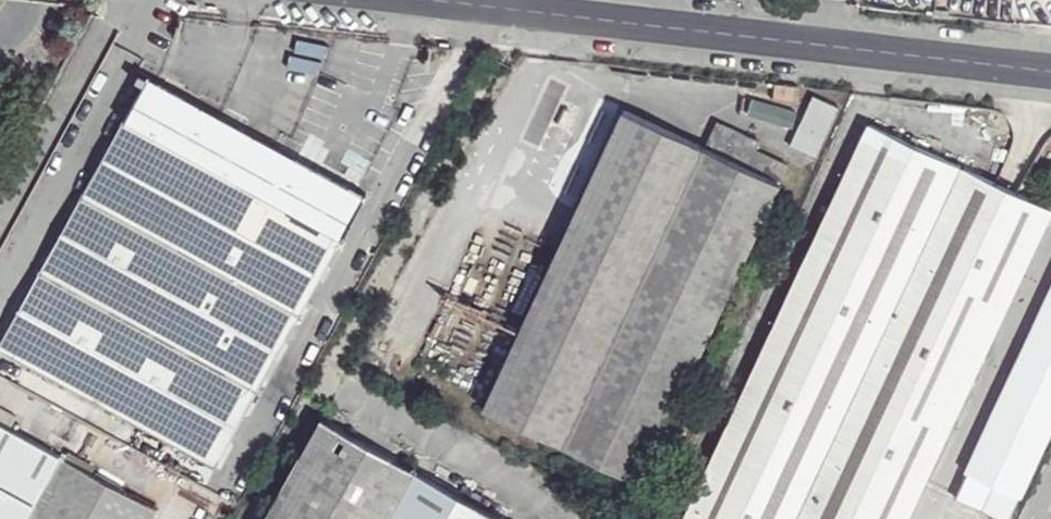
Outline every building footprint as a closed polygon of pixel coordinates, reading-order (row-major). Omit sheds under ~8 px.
[(368,192),(153,74),(0,344),(219,464),(368,192)] [(836,101),(812,90),(790,142),(813,153),(836,101)] [(778,179),(615,105),(473,404),(638,478),(778,179)] [(872,124),(684,518),(909,518),(1050,220),(1050,208),(872,124)] [(955,489),(1005,518),(1007,518),(1018,496),(1050,427),(1050,280),(955,489)] [(324,414),(265,518),(514,518),(324,414)] [(0,415),(0,518),(156,518),(164,505),(0,415)]
